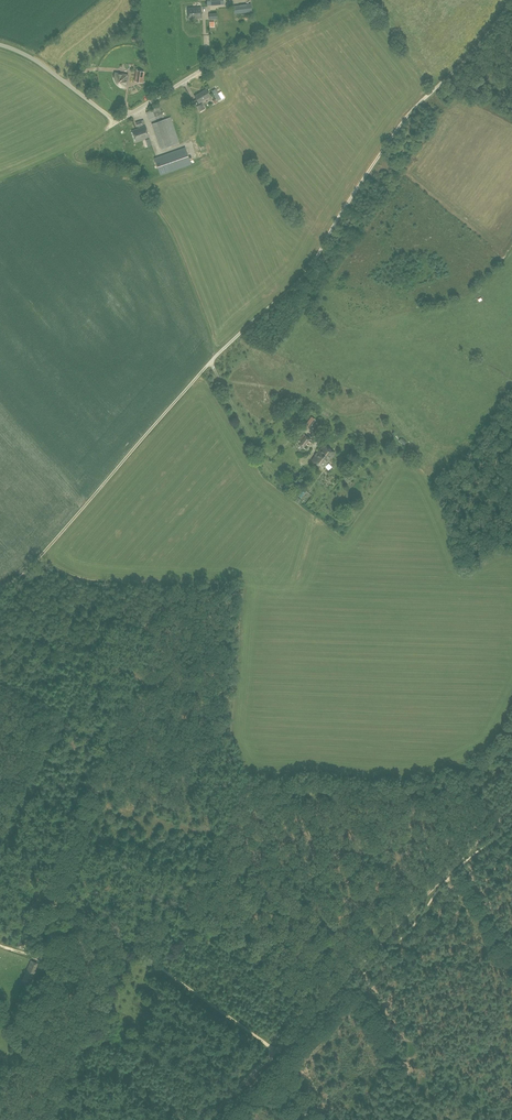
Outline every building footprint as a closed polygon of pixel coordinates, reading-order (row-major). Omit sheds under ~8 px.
[(234,14),(252,12),(251,3),(233,6),(234,14)] [(188,19),(202,18),(201,7),(188,8),(188,19)] [(143,82),(144,72),(136,70),(135,81),(143,82)] [(126,87),(128,75),(115,73),(115,74),(115,75),(115,76),(115,77),(115,78),(114,78),(114,79),(114,80),(115,80),(115,81),(115,82),(116,83),(117,84),(118,85),(119,86),(120,87),(121,87),(121,86),(122,86),(124,87),(125,87),(126,87)] [(199,103),(211,96),(206,89),(194,96),(199,103)] [(200,112),(205,109),(202,103),(196,106),(200,112)] [(150,122),(164,116),(160,106),(146,112),(150,122)] [(161,149),(180,143),(170,117),(152,124),(161,149)] [(136,141),(149,137),(145,126),(132,131),(136,141)] [(161,175),(191,164),(185,147),(155,158),(161,175)] [(321,428),(318,426),(314,433),(318,436),(322,429),(321,428)] [(305,448),(311,440),(304,434),(298,443),(305,448)] [(323,468),(335,452),(324,444),(312,460),(323,468)] [(31,984),(39,963),(31,960),(22,980),(31,984)]
